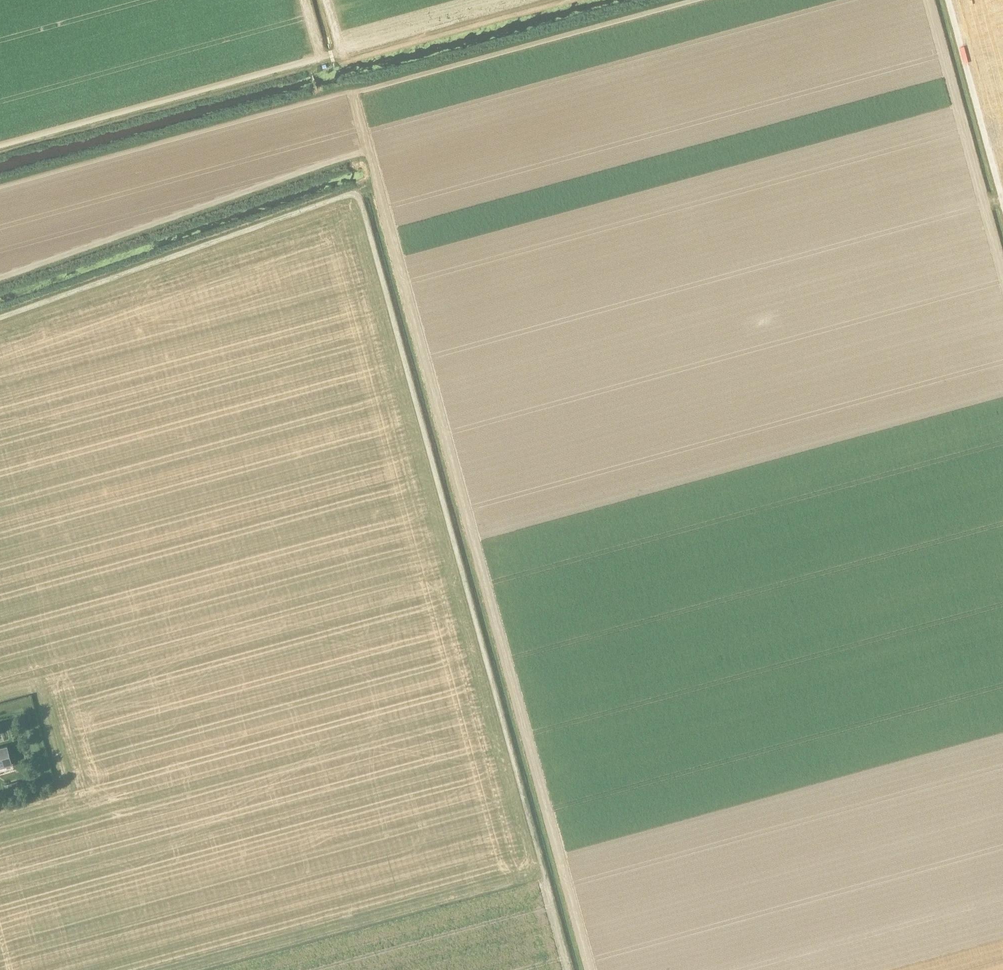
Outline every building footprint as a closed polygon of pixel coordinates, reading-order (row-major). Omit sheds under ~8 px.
[(12,764),(7,745),(0,747),(0,767),(12,764)] [(7,794),(20,791),(17,781),(4,784),(7,794)]
